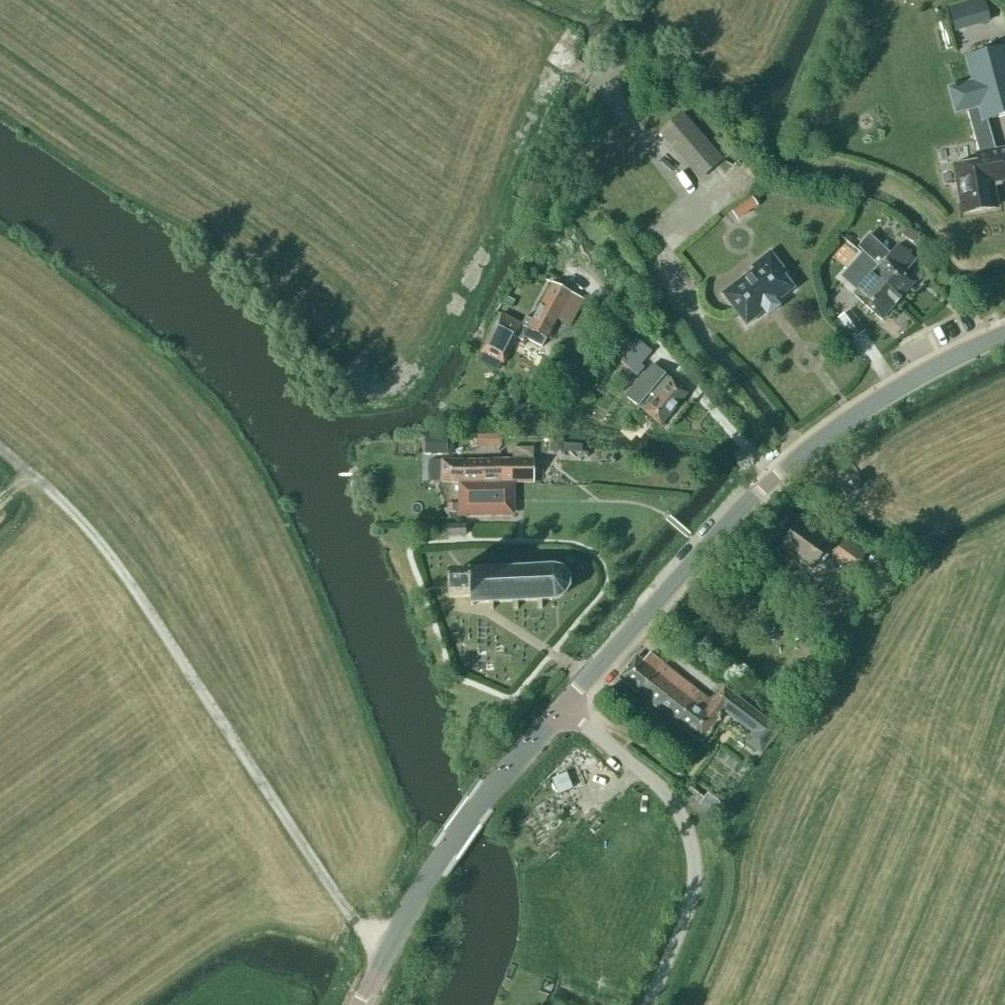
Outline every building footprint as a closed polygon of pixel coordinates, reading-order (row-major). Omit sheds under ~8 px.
[(955,32),(967,29),(960,4),(948,7),(955,32)] [(974,56),(974,57),(991,119),(1004,115),(1004,48),(974,56)] [(681,113),(659,133),(700,181),(722,161),(681,113)] [(996,208),(992,184),(1004,182),(1004,149),(976,154),(978,163),(954,167),(959,197),(961,196),(964,214),(996,208)] [(731,212),(737,220),(758,206),(752,198),(731,212)] [(913,245),(919,236),(907,228),(901,237),(913,245)] [(881,283),(900,300),(914,285),(904,276),(916,261),(897,245),(890,254),(869,236),(858,249),(861,251),(859,252),(887,277),(881,283)] [(882,321),(900,300),(881,283),(887,277),(859,252),(845,271),(863,286),(854,296),(882,321)] [(753,271),(721,296),(746,327),(794,290),(782,274),(784,272),(769,253),(751,267),(753,271)] [(529,330),(501,315),(477,362),(499,373),(507,357),(530,369),(557,319),(571,326),(584,301),(552,285),(529,330)] [(501,306),(511,311),(520,291),(512,286),(501,306)] [(865,331),(858,321),(847,329),(854,339),(865,331)] [(624,351),(633,340),(625,334),(613,348),(609,352),(617,359),(624,351)] [(618,360),(638,377),(645,368),(625,352),(618,360)] [(637,407),(661,427),(688,394),(665,375),(664,375),(659,371),(660,370),(653,365),(626,397),(633,403),(633,402),(638,406),(637,407)] [(454,440),(448,440),(448,435),(436,435),(436,454),(447,454),(453,454),(454,440)] [(486,448),(501,447),(501,435),(485,436),(486,448)] [(551,452),(563,452),(563,445),(563,440),(552,439),(551,452)] [(533,447),(512,447),(512,460),(441,460),(440,483),(458,483),(458,484),(514,483),(514,484),(534,483),(534,460),(533,460),(533,447)] [(840,488),(846,497),(861,485),(854,477),(840,488)] [(458,503),(514,502),(514,484),(514,483),(458,484),(458,503)] [(447,512),(457,513),(457,505),(447,504),(447,512)] [(827,564),(837,571),(840,568),(851,576),(865,556),(844,541),(836,552),(829,547),(829,546),(799,523),(781,548),(812,571),(824,555),(830,560),(827,564)] [(466,525),(446,525),(447,538),(466,537),(466,525)] [(469,576),(448,577),(448,599),(470,598),(470,604),(471,604),(471,606),(473,606),(473,604),(489,604),(489,610),(493,610),(493,604),(513,603),(514,611),(518,610),(517,602),(538,602),(538,610),(542,609),(542,602),(553,601),(555,601),(558,600),(559,599),(561,599),(563,597),(564,596),(565,595),(567,593),(568,591),(568,589),(569,587),(569,585),(569,582),(569,581),(569,580),(568,578),(568,577),(567,575),(565,573),(563,571),(560,569),(558,568),(557,568),(554,567),(469,570),(469,576)] [(643,663),(636,657),(619,679),(638,694),(655,672),(659,675),(666,667),(650,654),(643,663)] [(700,693),(681,679),(666,667),(659,675),(655,672),(638,694),(676,724),(700,693)] [(781,732),(725,689),(714,704),(700,693),(676,724),(700,743),(725,711),(756,735),(747,745),(760,755),(768,745),(770,746),(781,732)] [(558,795),(573,790),(567,774),(552,779),(558,795)] [(720,804),(708,794),(700,804),(712,813),(713,814),(720,804)]
